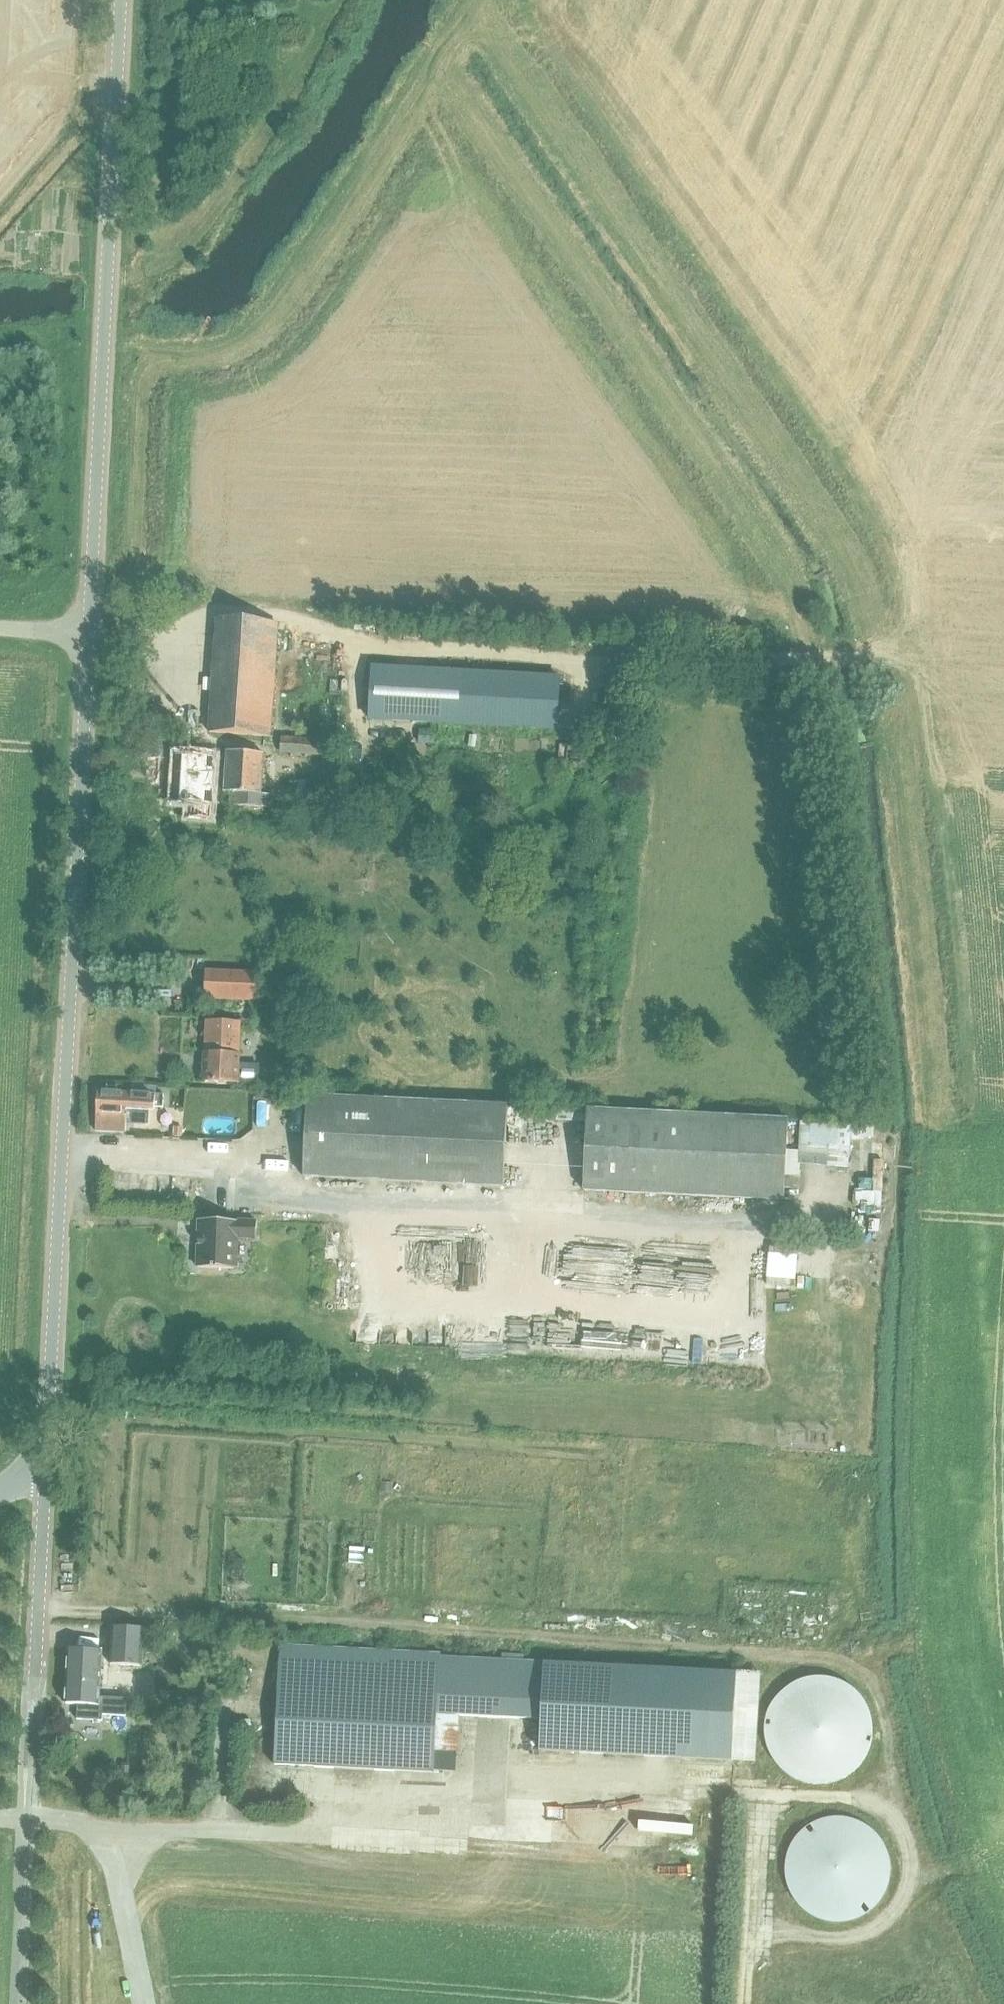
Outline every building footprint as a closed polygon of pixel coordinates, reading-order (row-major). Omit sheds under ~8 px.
[(209,732),(270,737),(278,625),(217,620),(209,732)] [(370,719),(557,730),(560,678),(373,668),(370,719)] [(419,745),(445,745),(445,732),(420,730),(419,745)] [(281,753),(328,756),(329,741),(283,738),(281,753)] [(228,751),(225,792),(232,793),(231,805),(263,808),(264,794),(256,794),(259,753),(228,751)] [(182,756),(179,803),(194,804),(193,819),(216,820),(220,759),(182,756)] [(207,997),(256,999),(257,974),(208,972),(207,997)] [(206,1021),(205,1052),(204,1052),(203,1082),(239,1084),(240,1077),(259,1078),(259,1064),(240,1063),(241,1054),(240,1054),(241,1022),(206,1021)] [(143,1115),(144,1110),(155,1111),(156,1094),(98,1091),(96,1131),(126,1133),(126,1127),(147,1128),(148,1115),(143,1115)] [(304,1176),(504,1186),(509,1106),(308,1096),(304,1176)] [(800,1175),(786,1174),(788,1120),(588,1110),(584,1190),(784,1201),(785,1187),(800,1188),(800,1175)] [(808,1110),(806,1142),(835,1143),(835,1155),(852,1156),(854,1113),(808,1110)] [(200,1220),(198,1268),(232,1269),(233,1237),(257,1238),(258,1222),(238,1221),(200,1220)] [(797,1236),(796,1250),(816,1251),(817,1237),(797,1236)] [(741,1291),(760,1288),(758,1276),(739,1279),(741,1291)] [(110,1665),(143,1666),(145,1628),(113,1626),(110,1665)] [(277,1721),(274,1765),(434,1773),(438,1716),(541,1721),(540,1750),(679,1758),(732,1761),(737,1677),(737,1673),(544,1663),(441,1657),(441,1653),(281,1645),(279,1677),(278,1696),(277,1721)] [(69,1649),(67,1677),(66,1704),(78,1704),(77,1719),(103,1721),(103,1715),(126,1715),(126,1696),(100,1695),(102,1650),(69,1649)] [(737,1673),(732,1761),(756,1762),(761,1674),(737,1673)] [(873,1739),(874,1729),(873,1718),(870,1709),(866,1701),(859,1692),(852,1686),(843,1680),(833,1676),(822,1675),(810,1676),(799,1679),(789,1684),(782,1690),(774,1699),(769,1709),(766,1718),(765,1728),(766,1739),(769,1749),(775,1760),(781,1768),(790,1775),(800,1780),(809,1782),(818,1783),(830,1782),(839,1780),(848,1775),(858,1768),(864,1760),(869,1750),(873,1739)] [(678,1769),(678,1786),(734,1788),(735,1771),(678,1769)] [(891,1877),(892,1868),(891,1858),(887,1848),(883,1840),(877,1832),(870,1826),(860,1820),(850,1817),(841,1816),(831,1816),(820,1819),(813,1823),(803,1830),(796,1838),(791,1847),(788,1857),(787,1867),(787,1876),(790,1887),(795,1896),(801,1905),(808,1911),(819,1917),(828,1920),(837,1921),(848,1920),(860,1917),(870,1911),(876,1905),(883,1897),(888,1887),(891,1877)]
